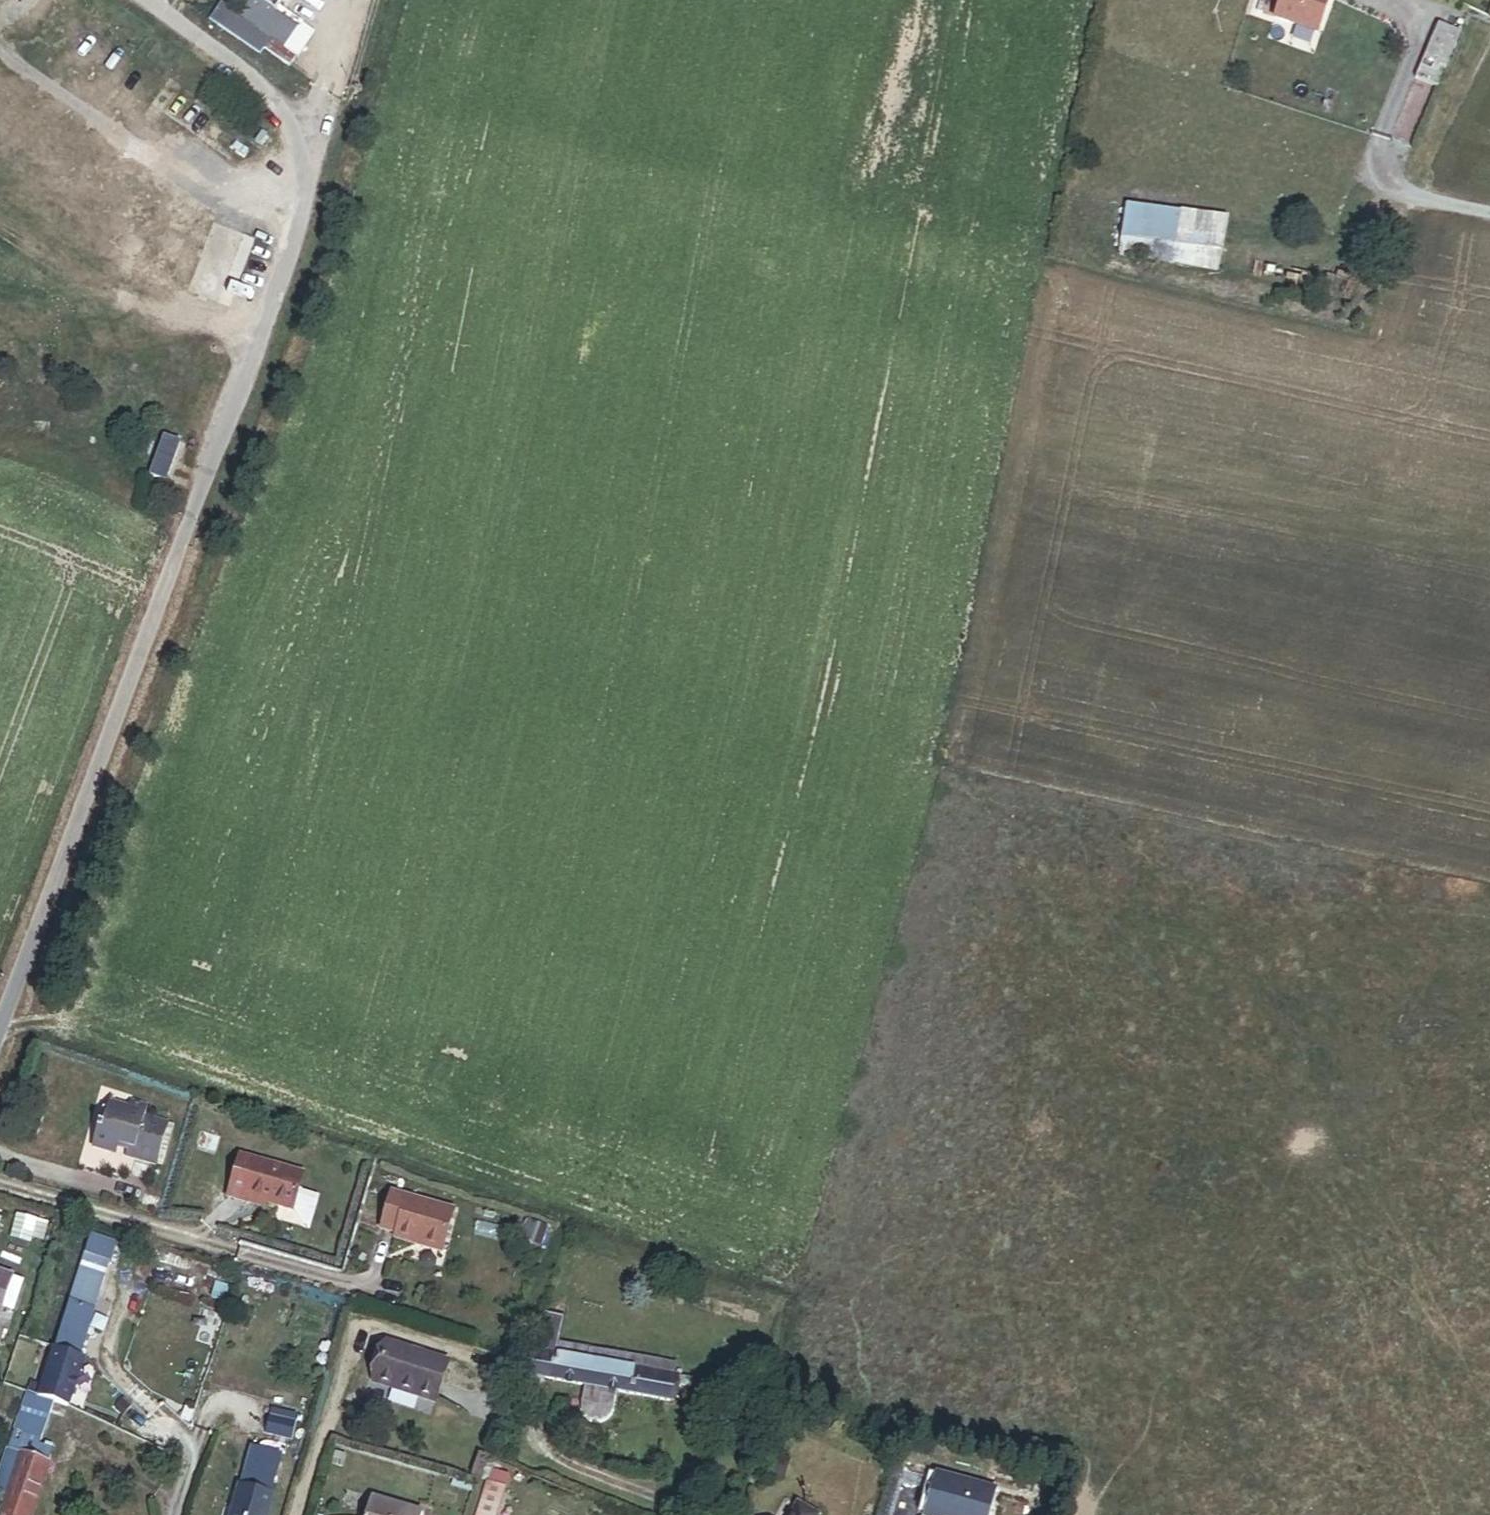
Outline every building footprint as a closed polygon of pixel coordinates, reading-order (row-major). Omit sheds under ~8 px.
[(255,0),(248,0),(236,17),(284,50),(298,30),(275,14),(255,0)] [(275,14),(285,0),(255,0),(275,14)] [(1316,38),(1330,0),(1283,0),(1283,1),(1275,22),(1316,38)] [(1126,241),(1223,255),(1227,221),(1129,207),(1126,241)] [(159,459),(173,464),(180,446),(165,440),(159,459)] [(100,1129),(93,1151),(116,1158),(119,1151),(128,1154),(126,1160),(157,1169),(170,1127),(146,1120),(149,1110),(130,1104),(128,1111),(112,1106),(104,1130),(100,1129)] [(303,1178),(240,1159),(228,1202),(241,1205),(243,1200),(292,1215),(303,1178)] [(289,1228),(308,1234),(318,1202),(298,1196),(293,1215),(289,1228)] [(392,1196),(381,1234),(396,1238),(395,1243),(441,1257),(453,1214),(392,1196)] [(55,1406),(71,1411),(87,1362),(80,1360),(117,1245),(93,1237),(43,1390),(31,1386),(27,1397),(55,1406)] [(13,1279),(0,1275),(0,1320),(13,1279)] [(543,1318),(537,1352),(554,1355),(549,1381),(585,1388),(582,1407),(581,1412),(583,1416),(585,1419),(587,1423),(591,1425),(595,1426),(600,1426),(604,1425),(607,1423),(610,1420),(612,1416),(614,1412),(617,1393),(673,1404),(678,1378),(674,1377),(675,1368),(559,1347),(564,1321),(543,1318)] [(373,1389),(434,1407),(447,1364),(386,1346),(373,1389)] [(42,1448),(55,1406),(27,1397),(0,1480),(0,1499),(5,1501),(1,1514),(34,1514),(54,1452),(42,1448)] [(243,1489),(271,1497),(281,1461),(253,1452),(243,1489)] [(995,1491),(937,1477),(928,1514),(989,1514),(995,1491)] [(505,1492),(486,1486),(478,1514),(498,1514),(505,1492)] [(275,1498),(271,1497),(243,1489),(240,1488),(232,1514),(270,1514),(275,1498)] [(423,1514),(374,1500),(369,1514),(423,1514)] [(798,1506),(792,1514),(813,1514),(798,1506)]
